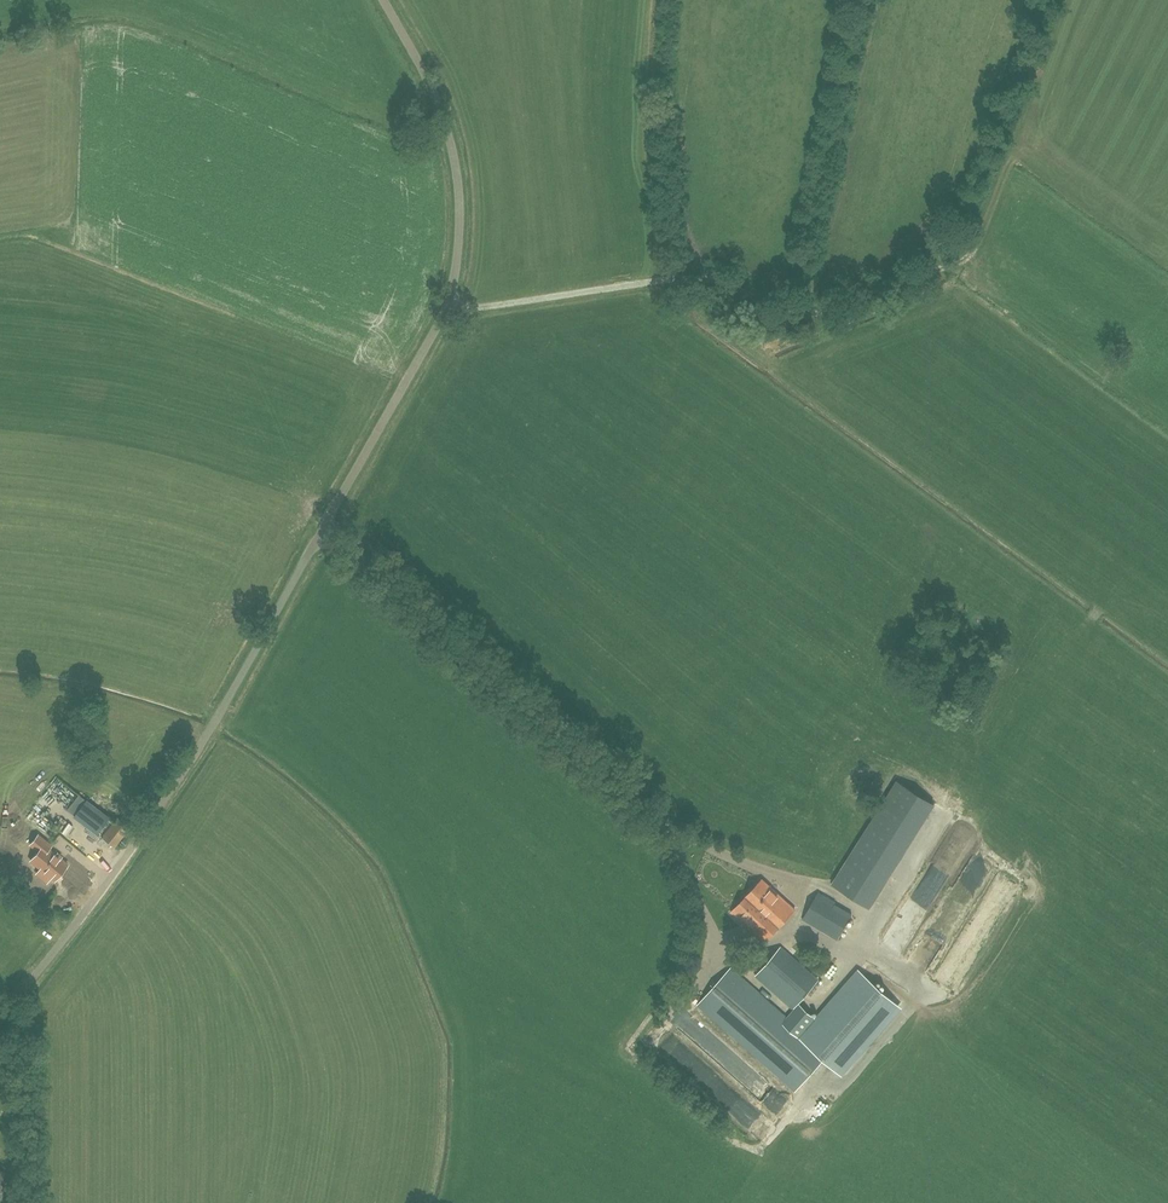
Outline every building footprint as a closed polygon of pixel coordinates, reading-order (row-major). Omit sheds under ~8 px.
[(97,835),(110,818),(86,801),(74,818),(97,835)] [(115,848),(130,829),(116,818),(102,837),(115,848)] [(30,845),(38,851),(31,861),(41,869),(51,877),(55,881),(68,865),(61,859),(56,855),(49,849),(51,846),(38,835),(30,845)] [(987,850),(977,858),(989,872),(999,863),(987,850)] [(953,877),(958,866),(951,863),(946,874),(953,877)] [(845,864),(835,879),(832,884),(863,904),(876,883),(845,864)] [(762,880),(747,896),(732,912),(765,943),(795,910),(762,880)] [(847,908),(819,892),(803,920),(838,940),(852,913),(847,911),(847,908)] [(793,1009),(818,981),(781,948),(756,976),(793,1009)] [(799,1003),(787,1017),(731,969),(699,1005),(795,1091),(824,1059),(836,1069),(895,1002),(859,971),(817,1019),(799,1003)] [(819,1008),(832,992),(820,982),(807,998),(819,1008)] [(685,1007),(673,1021),(684,1030),(696,1017),(685,1007)] [(722,1046),(713,1058),(732,1072),(742,1060),(722,1046)] [(744,1064),(734,1077),(780,1113),(790,1100),(744,1064)] [(710,1071),(702,1080),(712,1088),(720,1079),(710,1071)] [(763,1136),(773,1124),(733,1088),(722,1100),(763,1136)] [(10,1174),(0,1168),(0,1189),(10,1174)]
